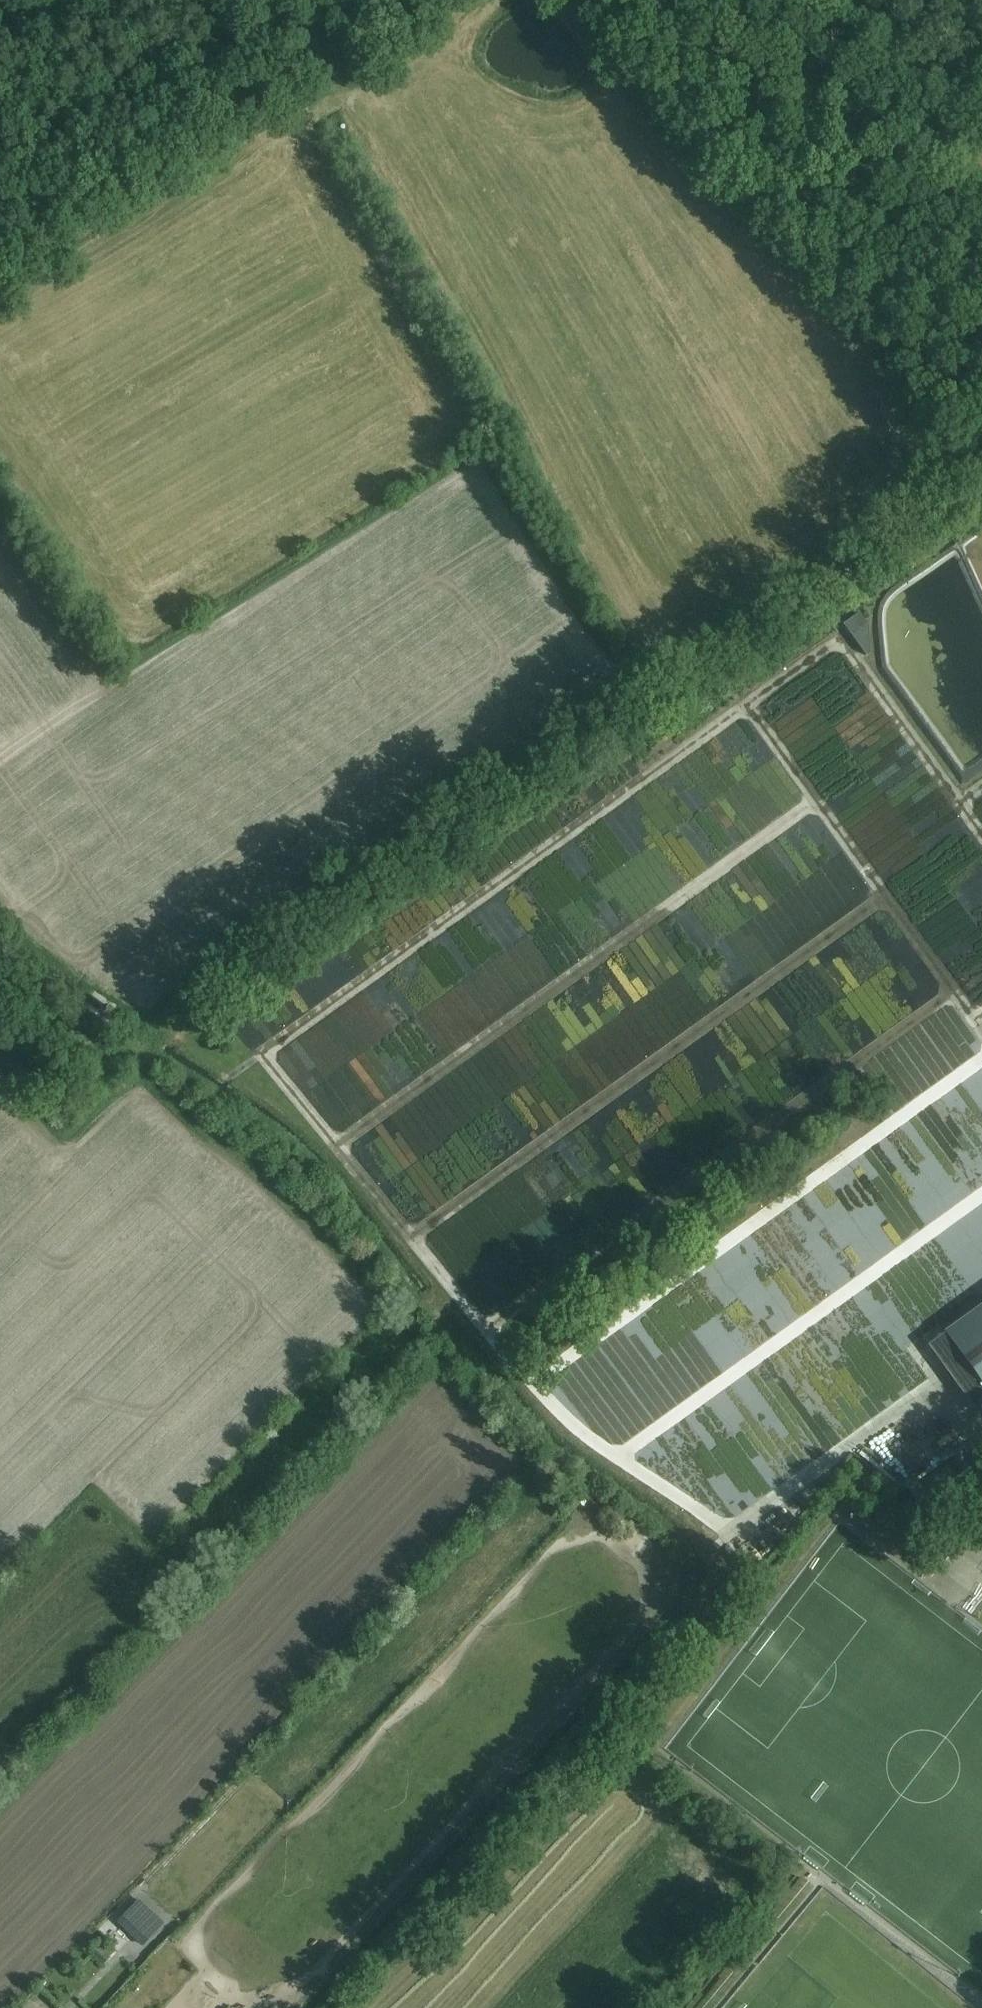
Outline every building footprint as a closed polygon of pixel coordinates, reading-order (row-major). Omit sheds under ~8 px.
[(852,638),(868,626),(859,613),(842,625),(852,638)] [(976,767),(959,781),(976,802),(981,798),(981,774),(976,767)] [(945,1333),(981,1383),(981,1306),(945,1333)] [(140,1946),(152,1934),(129,1911),(117,1923),(140,1946)] [(109,1957),(100,1949),(94,1956),(103,1964),(109,1957)]
